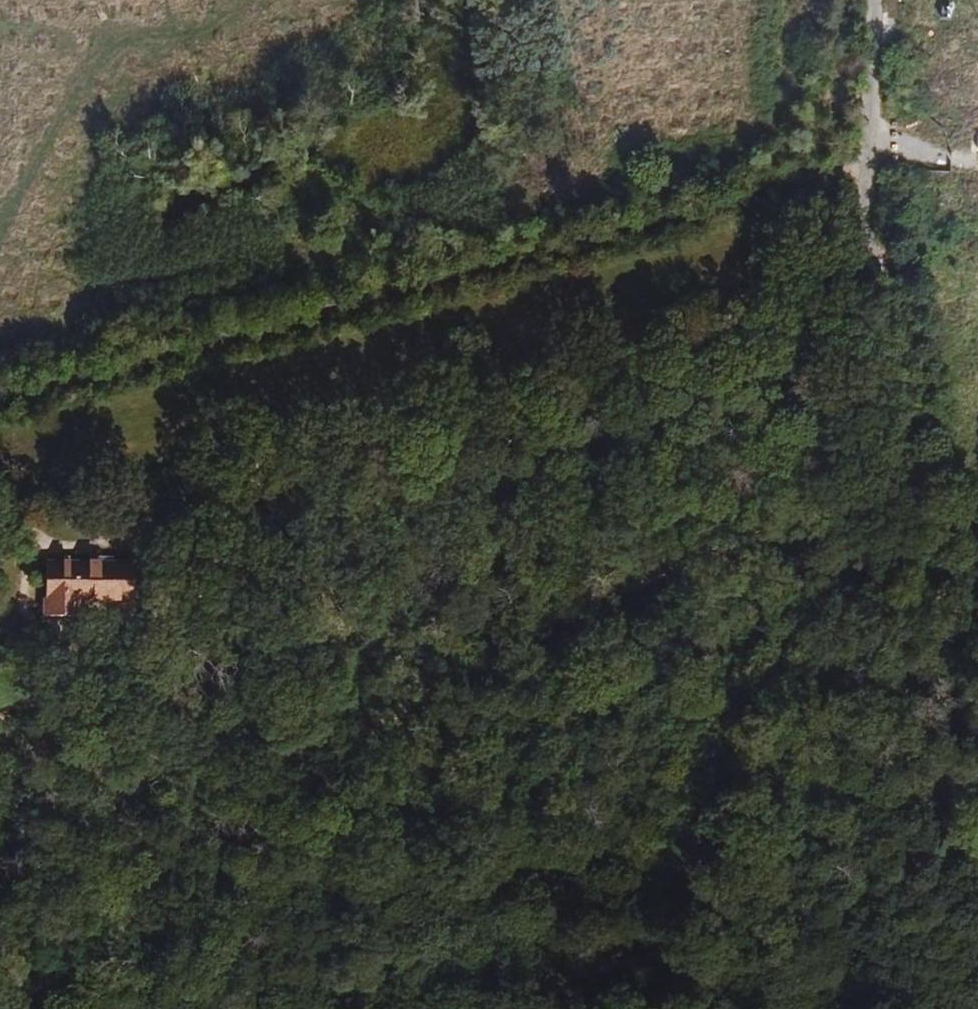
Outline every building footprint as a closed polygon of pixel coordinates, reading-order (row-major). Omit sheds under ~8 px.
[(133,563),(45,562),(42,614),(83,616),(84,601),(133,602),(133,563)]
